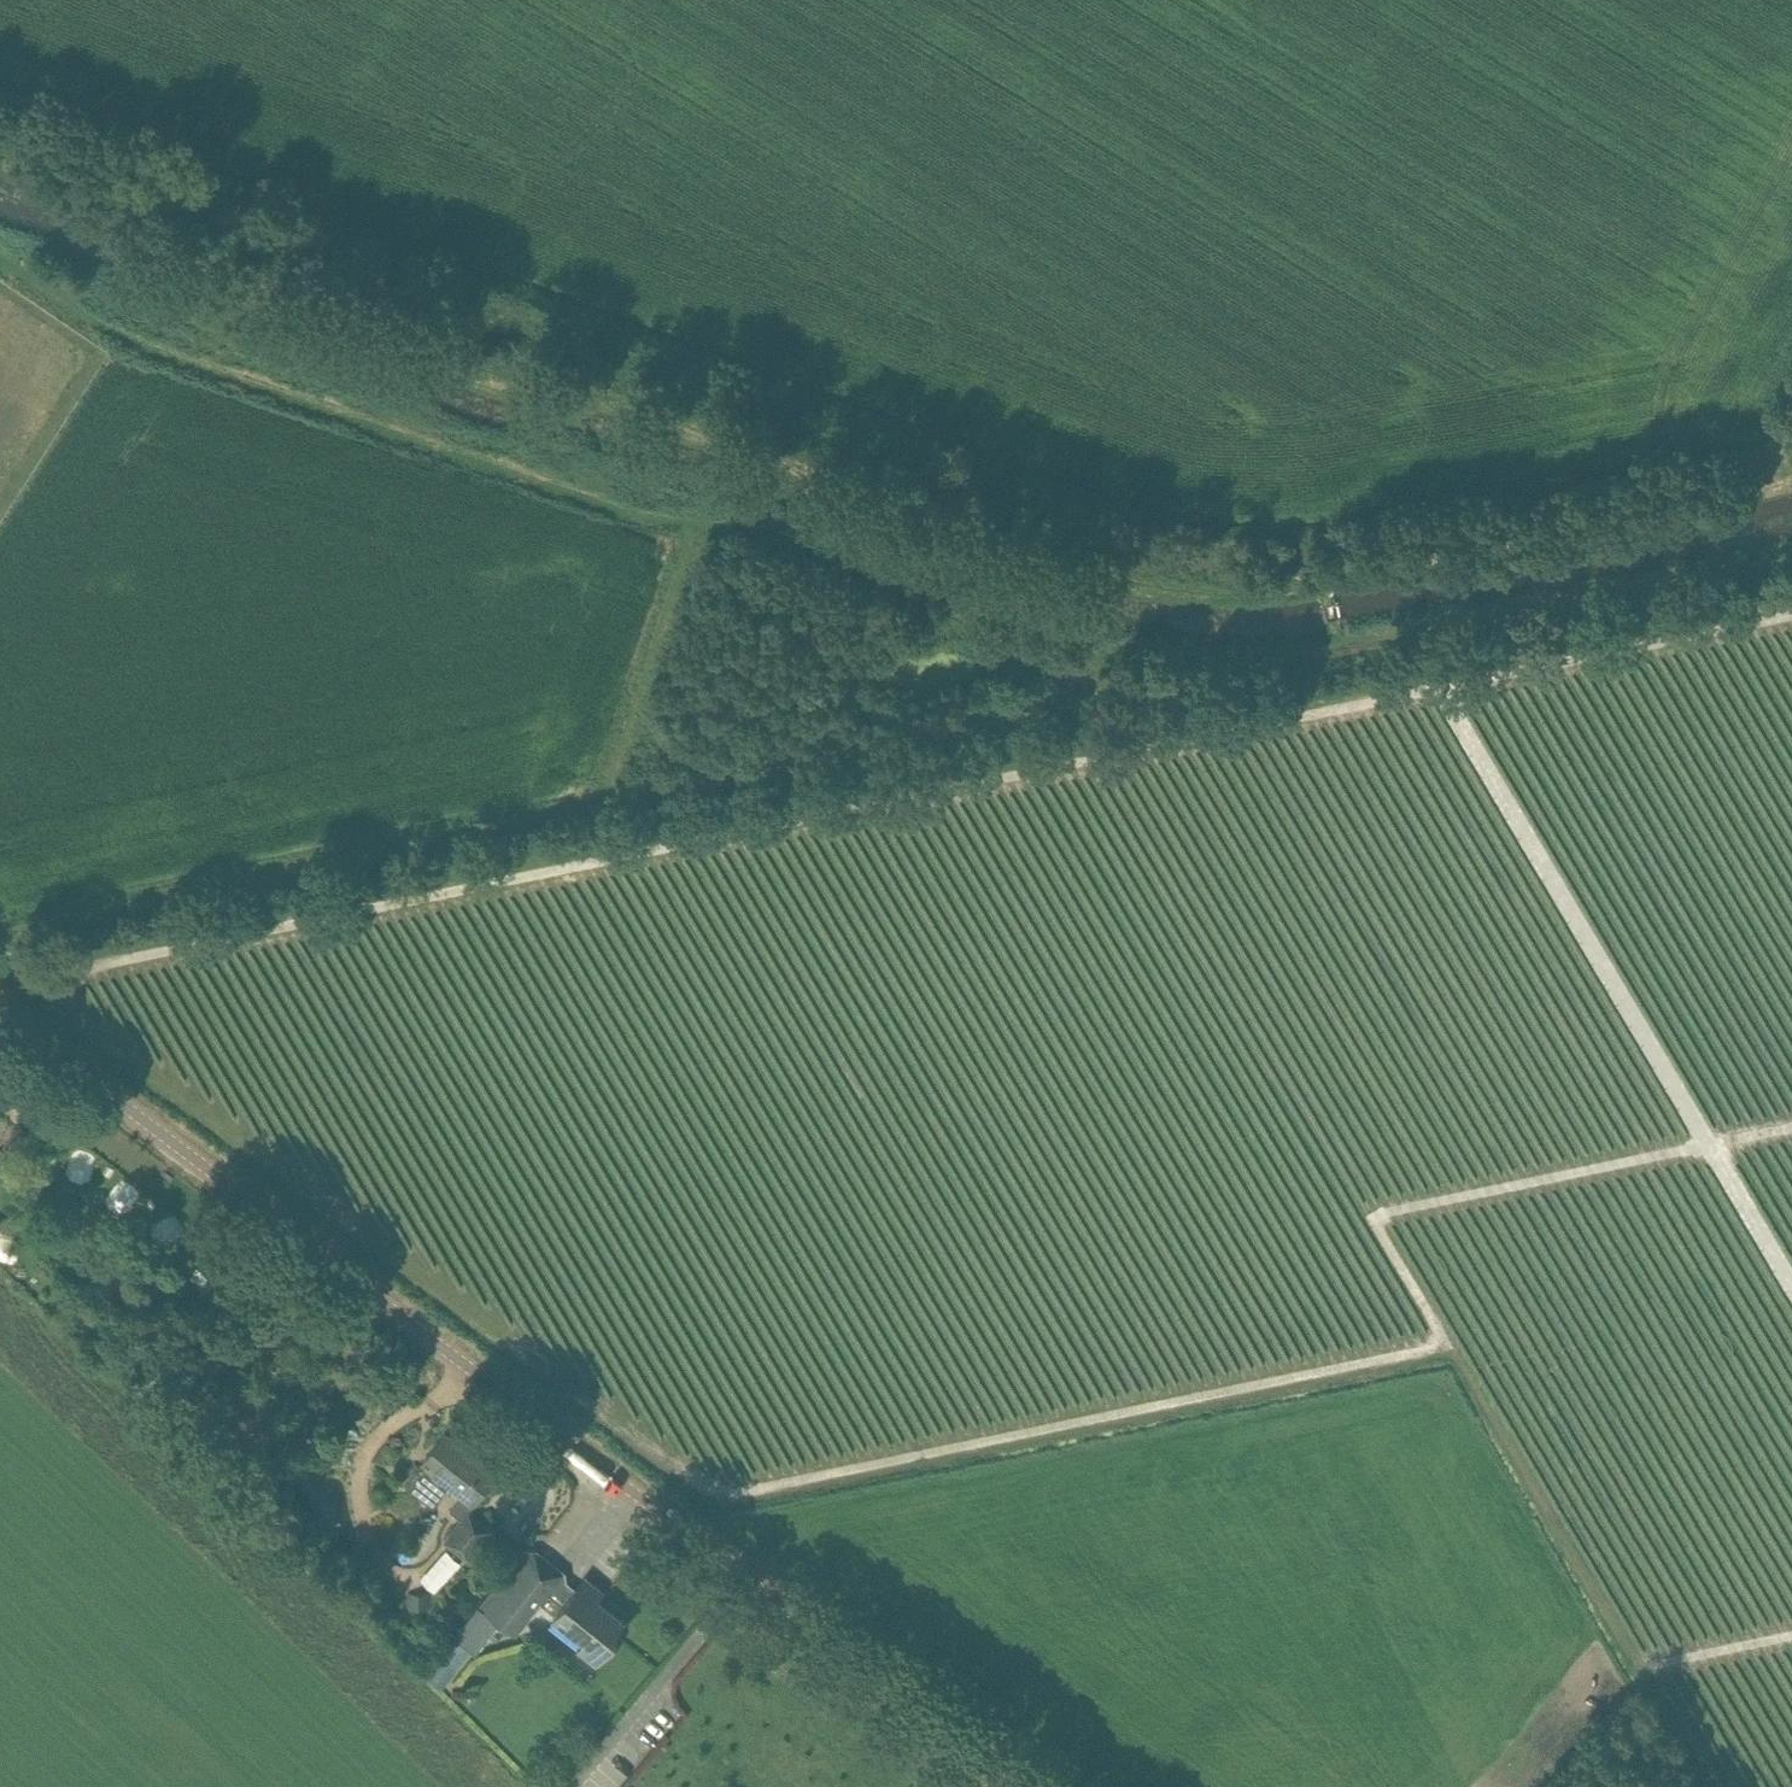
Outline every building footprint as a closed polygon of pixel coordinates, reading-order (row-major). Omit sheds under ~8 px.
[(16,1127),(12,1131),(12,1137),(16,1141),(22,1141),(26,1137),(26,1131),(22,1127),(16,1127)] [(444,1540),(468,1559),(492,1529),(469,1511),(497,1474),(459,1444),(458,1444),(442,1432),(419,1463),(421,1464),(420,1465),(422,1466),(407,1485),(433,1507),(449,1487),(462,1496),(451,1510),(461,1518),(444,1540)] [(417,1576),(434,1591),(461,1561),(444,1546),(417,1576)] [(523,1550),(455,1635),(457,1637),(473,1649),(474,1650),(498,1621),(513,1633),(526,1618),(538,1602),(554,1614),(552,1618),(583,1642),(576,1650),(595,1665),(613,1642),(628,1623),(597,1598),(603,1591),(585,1577),(574,1593),(567,1602),(554,1592),(564,1577),(563,1576),(565,1573),(535,1548),(523,1550)] [(408,1592),(408,1608),(430,1608),(430,1592),(408,1592)]
